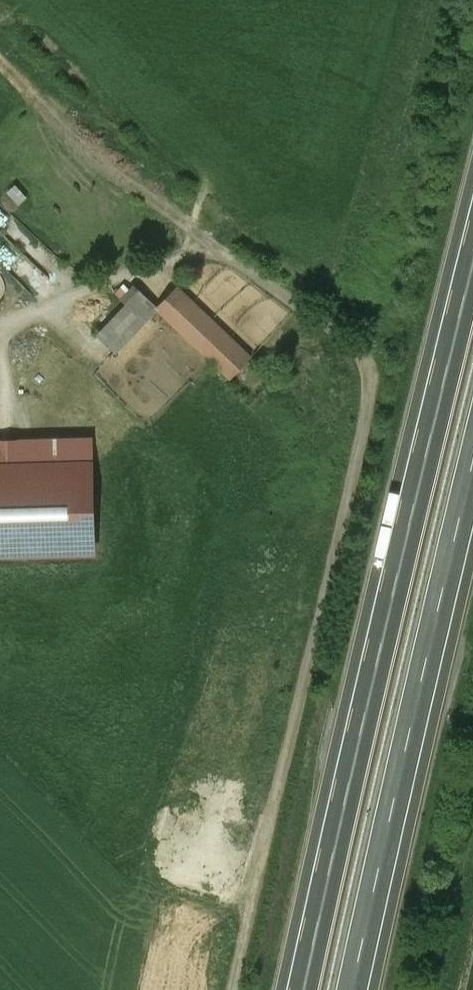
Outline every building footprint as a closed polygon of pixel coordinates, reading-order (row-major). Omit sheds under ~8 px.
[(135,287),(123,299),(128,304),(98,335),(116,351),(157,308),(157,307),(135,287)] [(252,358),(177,287),(157,307),(157,308),(211,359),(232,378),(252,358)] [(0,441),(0,554),(95,551),(91,439),(0,441)]
